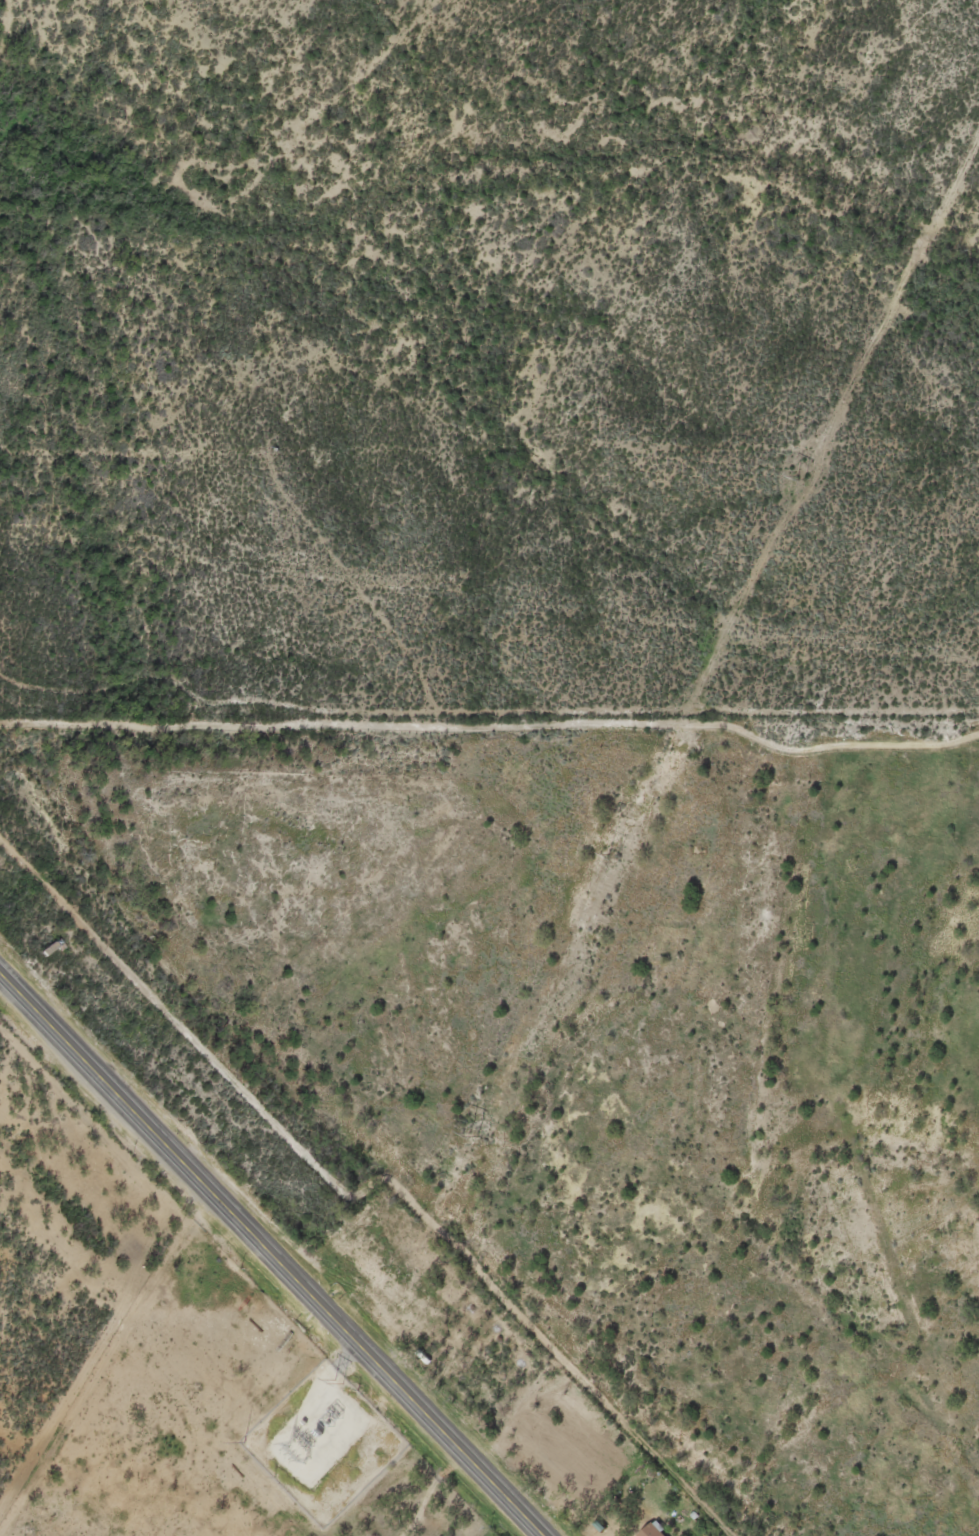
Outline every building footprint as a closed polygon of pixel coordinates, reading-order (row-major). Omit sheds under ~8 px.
[(42,949),(49,958),(66,945),(59,936),(42,949)] [(640,1535),(671,1535),(653,1518),(637,1533),(640,1535)]
